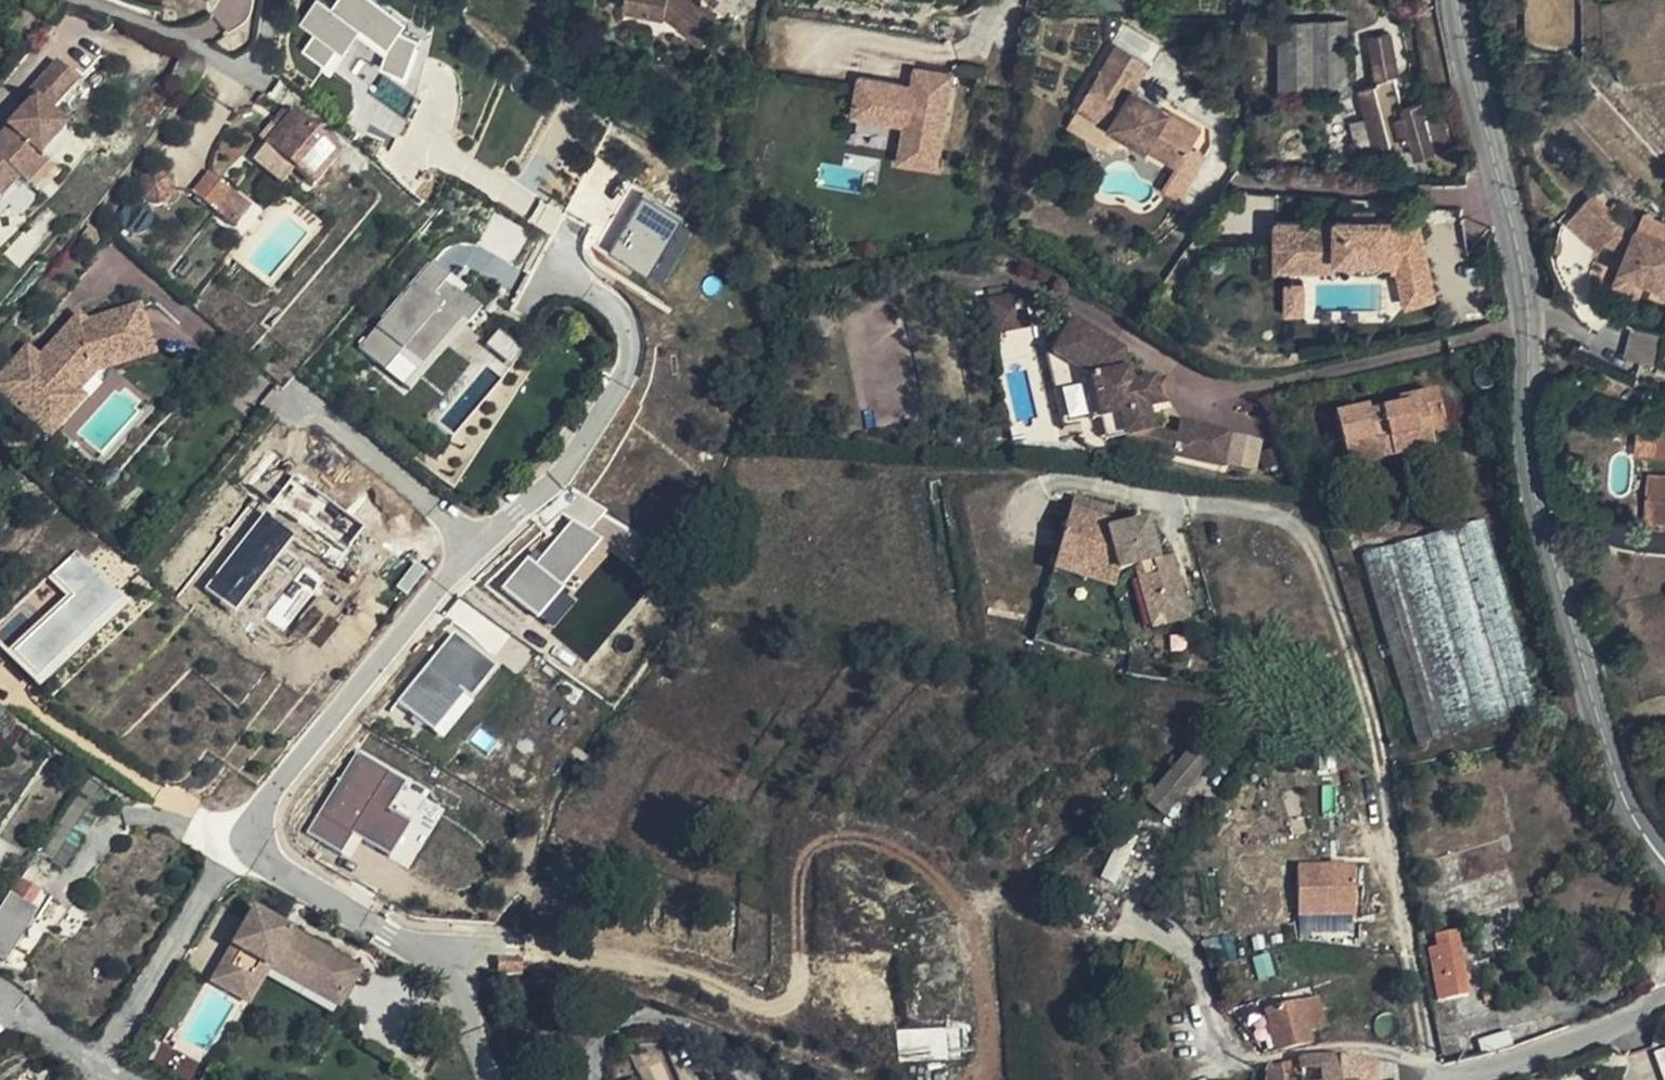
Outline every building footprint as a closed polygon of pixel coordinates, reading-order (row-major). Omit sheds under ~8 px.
[(293,13),(314,28),(326,35),(338,18),(344,10),(372,28),(367,49),(390,57),(402,20),(385,11),(391,1),(390,0),(280,0),(278,2),(293,13)] [(618,17),(657,22),(682,44),(679,48),(688,55),(706,32),(668,0),(620,0),(618,17)] [(344,10),(338,18),(366,36),(362,55),(399,81),(414,26),(402,20),(390,57),(367,49),(372,28),(344,10)] [(314,28),(293,13),(281,32),(301,46),(314,28)] [(1346,21),(1280,21),(1281,96),(1347,96),(1346,21)] [(1386,36),(1365,40),(1373,83),(1365,85),(1383,151),(1406,144),(1410,159),(1428,154),(1429,156),(1446,153),(1436,115),(1418,118),(1415,103),(1399,106),(1386,36)] [(1157,122),(1149,117),(1152,112),(1125,95),(1141,69),(1109,49),(1074,106),(1104,124),(1100,132),(1139,155),(1143,148),(1174,167),(1193,137),(1160,116),(1157,122)] [(894,164),(933,171),(951,78),(913,70),(909,89),(908,94),(900,93),(901,87),(857,78),(849,117),(901,127),(894,164)] [(50,74),(20,106),(26,111),(0,139),(0,203),(12,190),(19,196),(37,177),(30,170),(57,141),(45,129),(75,96),(50,74)] [(1375,153),(1383,151),(1365,85),(1357,87),(1375,153)] [(1104,124),(1074,106),(1070,113),(1100,132),(1104,124)] [(1160,116),(1152,112),(1149,117),(1157,122),(1160,116)] [(289,119),(281,113),(267,130),(274,136),(289,119)] [(308,192),(336,161),(289,119),(274,136),(249,163),(277,188),(284,180),(290,174),(301,185),(308,192)] [(1174,167),(1143,148),(1139,155),(1170,174),(1174,167)] [(1446,153),(1429,156),(1433,172),(1449,168),(1446,153)] [(244,207),(199,172),(183,194),(209,214),(213,209),(232,223),(244,207)] [(301,185),(290,174),(284,180),(296,191),(301,185)] [(603,249),(643,272),(675,217),(635,193),(603,249)] [(1567,221),(1598,251),(1606,243),(1622,225),(1591,195),(1567,221)] [(232,223),(213,209),(209,214),(228,228),(232,223)] [(1290,229),(1290,256),(1312,256),(1312,262),(1336,262),(1336,266),(1391,266),(1391,262),(1425,262),(1418,230),(1392,230),(1392,225),(1370,225),(1353,225),(1336,225),(1336,229),(1290,229)] [(1627,252),(1636,230),(1622,225),(1606,243),(1627,252)] [(1276,270),(1336,270),(1336,266),(1336,262),(1312,262),(1312,256),(1290,256),(1290,229),(1276,229),(1276,270)] [(1636,230),(1627,252),(1619,271),(1646,281),(1664,289),(1664,242),(1636,230)] [(436,281),(441,273),(425,261),(358,349),(386,370),(402,349),(426,366),(470,306),(436,281)] [(1425,262),(1391,262),(1391,266),(1391,274),(1396,274),(1403,308),(1433,302),(1425,262)] [(1646,281),(1619,271),(1613,285),(1638,296),(1646,281)] [(1304,317),(1304,289),(1285,289),(1285,317),(1304,317)] [(1036,292),(1003,296),(1005,312),(1037,309),(1036,292)] [(89,374),(144,337),(119,298),(63,334),(44,356),(53,365),(33,387),(25,381),(1,408),(35,438),(74,394),(80,400),(95,383),(89,374)] [(1037,309),(1005,312),(1007,328),(1039,325),(1037,309)] [(1632,327),(1624,358),(1657,367),(1664,335),(1632,327)] [(1132,444),(1134,452),(1229,473),(1236,439),(1189,428),(1185,444),(1159,438),(1154,415),(1167,413),(1161,387),(1139,391),(1131,356),(1079,328),(1061,362),(1097,381),(1106,426),(1127,422),(1132,444)] [(496,329),(486,345),(511,362),(522,346),(496,329)] [(144,337),(89,374),(95,383),(150,345),(144,337)] [(402,349),(386,370),(411,388),(426,366),(402,349)] [(44,356),(38,363),(24,351),(0,379),(0,406),(1,408),(25,381),(33,387),(53,365),(44,356)] [(1097,381),(1089,383),(1099,428),(1106,426),(1097,381)] [(1172,384),(1161,387),(1167,413),(1178,411),(1172,384)] [(1336,414),(1348,467),(1432,448),(1429,435),(1445,432),(1437,390),(1398,398),(1400,406),(1370,413),(1369,407),(1336,414)] [(74,394),(35,438),(48,450),(88,407),(80,400),(74,394)] [(1106,426),(1111,449),(1132,444),(1127,422),(1106,426)] [(1635,438),(1633,455),(1664,457),(1664,440),(1635,438)] [(1646,477),(1643,522),(1664,523),(1664,479),(1646,477)] [(1066,498),(1051,552),(1113,570),(1129,566),(1145,626),(1180,617),(1163,557),(1148,561),(1138,524),(1100,534),(1107,509),(1066,498)] [(568,517),(504,588),(584,660),(648,589),(568,517)] [(1480,525),(1367,556),(1422,743),(1535,711),(1480,525)] [(5,651),(40,685),(126,600),(75,550),(48,577),(64,593),(5,651)] [(1113,570),(1051,552),(1045,570),(1109,588),(1113,570)] [(470,694),(492,664),(451,633),(398,704),(433,731),(464,689),(470,694)] [(1181,752),(1140,800),(1156,813),(1197,765),(1181,752)] [(358,756),(309,836),(341,856),(353,836),(389,858),(410,823),(392,812),(407,786),(358,756)] [(1119,879),(1133,840),(1119,835),(1105,874),(1119,879)] [(1355,945),(1355,894),(1297,894),(1298,945),(1355,945)] [(31,921),(7,906),(5,904),(0,912),(0,967),(31,921)] [(245,992),(265,956),(343,1000),(359,972),(288,931),(285,937),(277,932),(280,927),(253,911),(216,976),(245,992)] [(288,931),(280,927),(277,932),(285,937),(288,931)] [(1456,931),(1434,936),(1436,946),(1429,948),(1432,969),(1440,967),(1441,971),(1433,973),(1438,999),(1468,994),(1456,931)] [(245,992),(216,976),(212,983),(248,1004),(268,968),(338,1008),(343,1000),(265,956),(245,992)] [(1293,1008),(1301,1033),(1318,1027),(1311,1003),(1293,1008)] [(1261,1020),(1274,1054),(1307,1045),(1301,1033),(1293,1008),(1261,1020)] [(1556,1013),(1436,1035),(1443,1063),(1559,1028),(1556,1013)] [(947,1024),(947,1028),(897,1029),(898,1060),(957,1058),(956,1024),(947,1024)] [(660,1047),(639,1054),(647,1079),(671,1079),(660,1047)] [(1293,1069),(1293,1079),(1336,1079),(1336,1066),(1305,1066),(1293,1069)] [(1336,1066),(1336,1079),(1370,1079),(1369,1072),(1336,1066)] [(1262,1079),(1293,1079),(1293,1069),(1262,1078),(1262,1079)]
